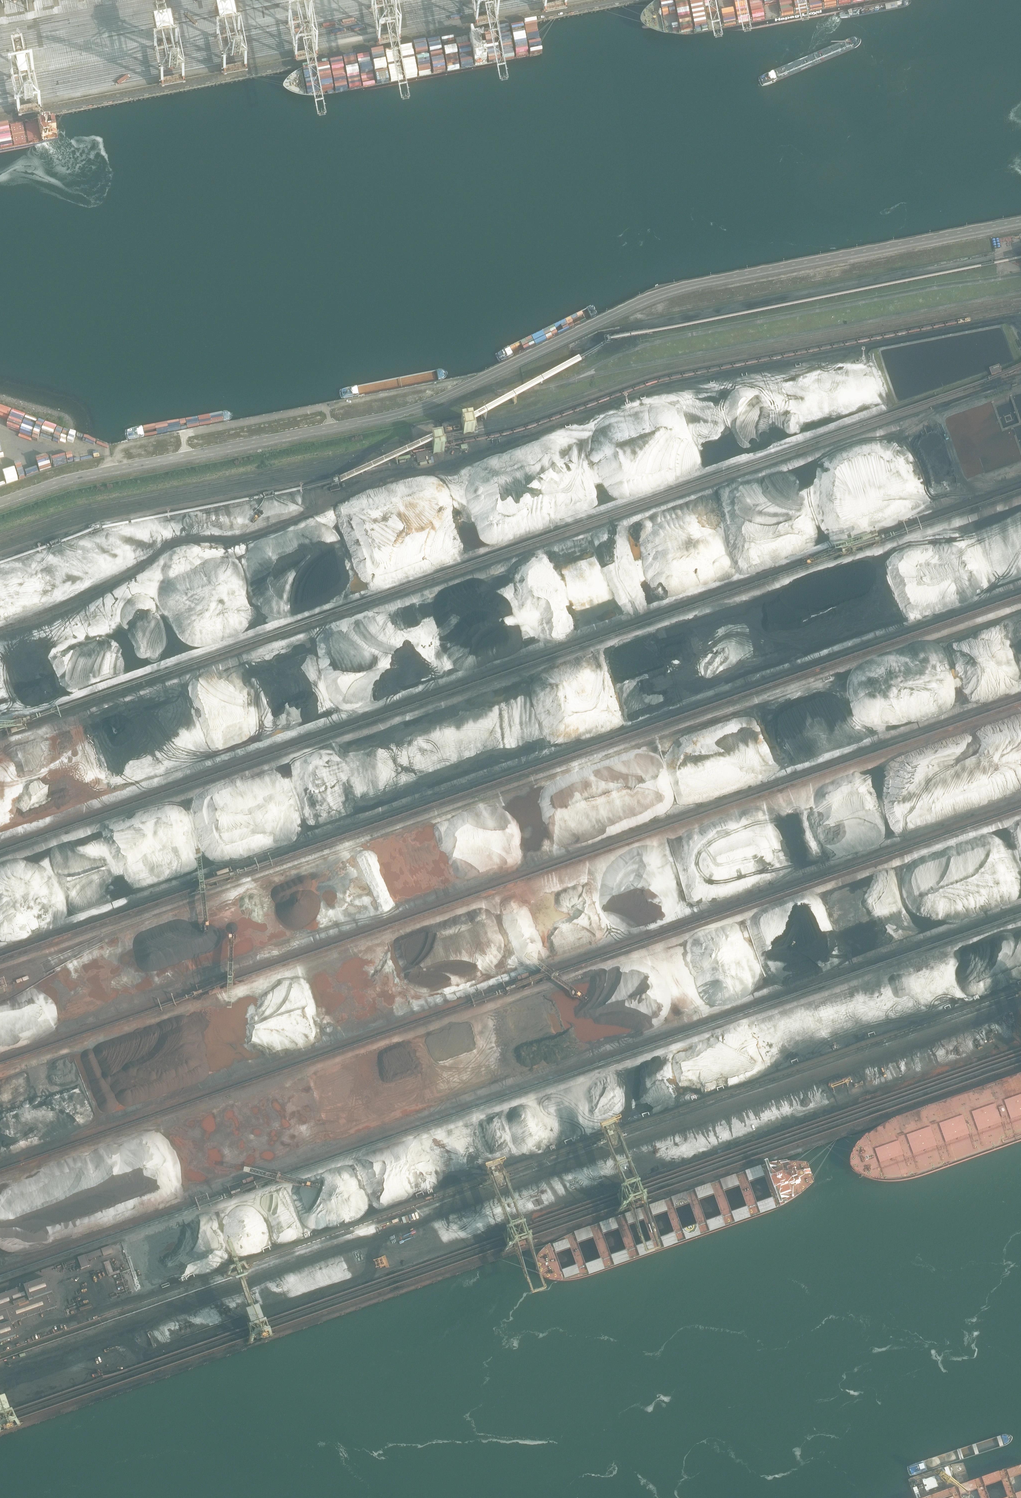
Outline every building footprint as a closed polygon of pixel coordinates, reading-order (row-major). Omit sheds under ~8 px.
[(428,451),(416,454),(418,462),(430,460),(428,451)] [(51,455),(54,466),(65,463),(62,452),(51,455)] [(446,476),(434,485),(441,495),(446,491),(449,495),(456,489),(446,476)] [(865,565),(865,555),(853,555),(853,562),(856,562),(856,565),(865,565)] [(367,736),(352,733),(351,740),(353,741),(352,746),(357,747),(356,752),(365,754),(366,748),(368,749),(368,744),(365,744),(367,736)] [(760,820),(762,817),(754,812),(752,817),(753,818),(752,819),(754,821),(753,823),(755,824),(755,823),(760,826),(763,822),(760,820)] [(721,849),(724,842),(713,838),(710,844),(721,849)] [(645,916),(655,917),(656,909),(650,908),(649,915),(646,914),(645,916)] [(760,923),(760,916),(744,915),(743,940),(753,940),(753,939),(760,939),(760,934),(759,934),(759,928),(759,923),(760,923)] [(820,954),(837,962),(843,958),(842,957),(843,957),(844,953),(840,952),(841,949),(841,948),(836,946),(837,945),(835,942),(838,941),(836,940),(838,939),(834,937),(833,938),(829,937),(827,940),(824,943),(823,941),(821,944),(822,946),(819,947),(822,951),(820,954)] [(368,1001),(361,974),(328,961),(320,963),(328,991),(326,990),(324,992),(323,992),(322,996),(324,997),(321,999),(322,1003),(320,1005),(324,1007),(321,1007),(325,1009),(326,1013),(334,1016),(336,1015),(337,1013),(338,1016),(341,1018),(338,1018),(337,1021),(338,1021),(343,1017),(340,1023),(342,1030),(343,1027),(344,1028),(358,1024),(368,1001)] [(766,977),(765,983),(774,985),(776,975),(763,972),(762,976),(766,977)] [(597,1128),(599,1132),(618,1122),(614,1114),(608,1117),(607,1116),(595,1122),(596,1125),(592,1127),(594,1129),(597,1128)] [(711,1156),(711,1163),(731,1163),(731,1165),(735,1165),(735,1161),(733,1161),(733,1156),(711,1156)] [(368,1207),(370,1216),(379,1213),(378,1211),(380,1210),(379,1209),(384,1207),(383,1203),(368,1207)] [(386,1242),(388,1251),(386,1251),(387,1256),(392,1255),(398,1254),(395,1241),(386,1242)] [(104,1256),(114,1253),(112,1246),(78,1256),(81,1268),(90,1266),(88,1259),(103,1254),(104,1256)] [(16,1336),(11,1323),(58,1307),(47,1279),(0,1295),(0,1342),(16,1336)] [(245,1315),(245,1316),(238,1318),(242,1331),(249,1330),(247,1325),(253,1323),(250,1314),(245,1315)]
